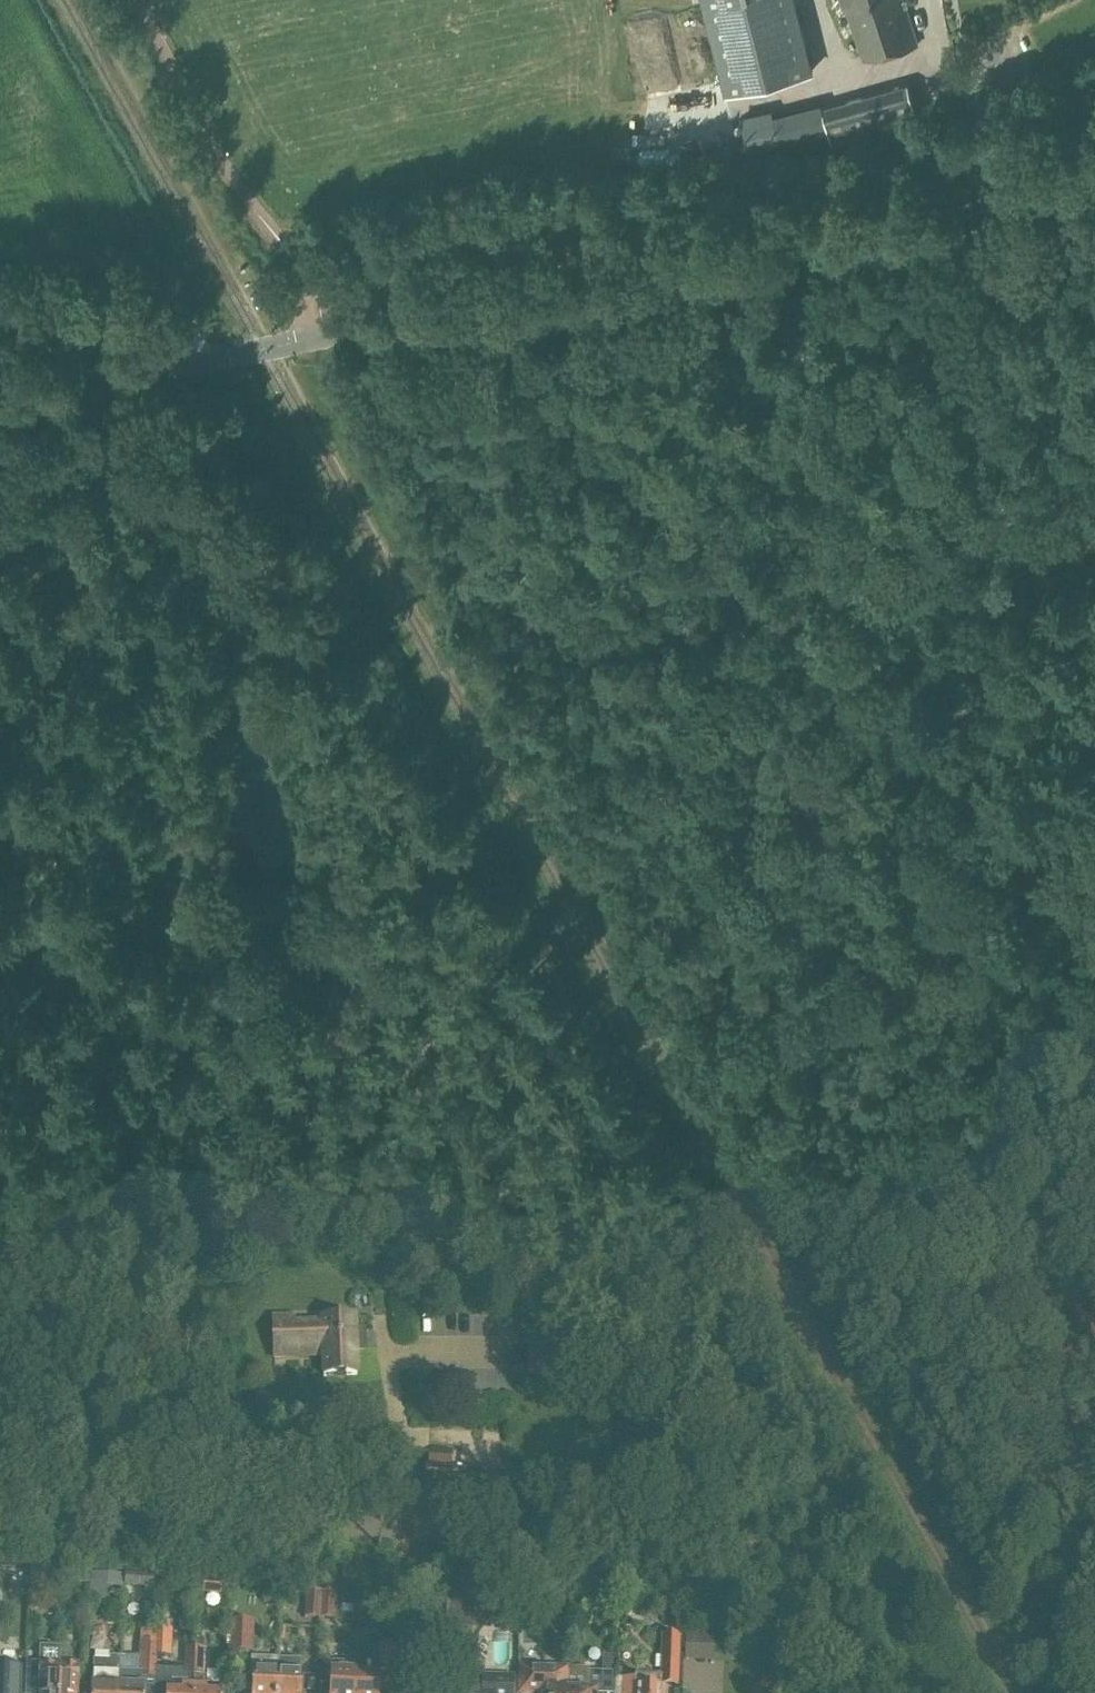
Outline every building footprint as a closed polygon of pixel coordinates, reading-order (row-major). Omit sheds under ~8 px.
[(815,71),(796,0),(703,0),(726,93),(815,71)] [(860,62),(914,46),(901,0),(842,0),(860,62)] [(909,84),(849,101),(822,109),(832,143),(919,119),(909,84)] [(271,1319),(273,1358),(283,1357),(283,1350),(322,1349),(323,1377),(356,1376),(353,1320),(321,1321),(321,1324),(293,1325),(293,1318),(271,1319)] [(427,1457),(425,1490),(495,1494),(495,1489),(496,1472),(452,1470),(453,1459),(427,1457)] [(89,1583),(90,1572),(65,1571),(64,1581),(89,1583)] [(91,1572),(90,1586),(123,1588),(124,1575),(109,1574),(91,1572)] [(125,1573),(125,1574),(124,1586),(151,1588),(152,1575),(125,1573)] [(202,1580),(202,1593),(220,1594),(220,1582),(202,1580)] [(224,1581),(223,1593),(234,1593),(234,1582),(228,1582),(224,1581)] [(318,1619),(320,1592),(305,1591),(303,1617),(318,1619)] [(320,1592),(318,1619),(333,1620),(334,1593),(320,1592)] [(387,1592),(386,1603),(396,1603),(397,1592),(387,1592)] [(444,1609),(474,1611),(475,1598),(444,1596),(444,1609)] [(570,1601),(570,1609),(582,1609),(582,1602),(582,1599),(570,1599),(570,1601)] [(518,1612),(500,1603),(490,1620),(509,1629),(518,1612)] [(472,1630),(474,1611),(444,1609),(443,1627),(472,1630)] [(230,1623),(228,1652),(250,1653),(251,1624),(230,1623)] [(156,1643),(155,1656),(170,1656),(171,1632),(156,1631),(156,1635),(156,1643)] [(118,1692),(154,1692),(155,1681),(155,1669),(155,1658),(155,1656),(156,1643),(156,1635),(145,1635),(144,1641),(139,1641),(137,1674),(119,1673),(118,1692)] [(676,1637),(660,1637),(659,1677),(632,1676),(632,1680),(616,1680),(614,1690),(614,1692),(660,1692),(660,1686),(675,1686),(675,1672),(676,1637)] [(40,1668),(58,1669),(59,1669),(60,1647),(41,1646),(40,1654),(40,1668)] [(394,1648),(379,1647),(378,1680),(353,1679),(353,1692),(378,1692),(378,1686),(392,1687),(394,1648)] [(154,1692),(193,1692),(194,1649),(186,1648),(185,1670),(155,1669),(155,1681),(154,1692)] [(222,1691),(203,1690),(204,1677),(202,1676),(203,1649),(194,1649),(193,1692),(222,1692),(222,1691)] [(614,1690),(616,1680),(615,1680),(616,1656),(603,1656),(602,1672),(589,1672),(589,1668),(567,1667),(566,1692),(614,1692),(614,1690)] [(93,1692),(118,1692),(119,1673),(119,1659),(113,1658),(110,1662),(94,1661),(94,1672),(93,1692)] [(275,1692),(298,1692),(299,1677),(300,1662),(277,1661),(277,1663),(277,1665),(275,1692)] [(249,1675),(253,1675),(252,1692),(275,1692),(277,1665),(277,1663),(250,1662),(249,1675)] [(518,1692),(566,1692),(567,1667),(538,1666),(519,1665),(518,1692)] [(344,1667),(344,1675),(331,1674),(330,1692),(353,1692),(353,1679),(354,1667),(344,1667)] [(20,1669),(0,1668),(0,1692),(19,1692),(20,1669)] [(58,1669),(40,1668),(39,1681),(39,1692),(57,1692),(58,1669)] [(59,1669),(58,1669),(57,1692),(77,1692),(77,1683),(78,1669),(59,1669)] [(748,1690),(750,1692),(774,1692),(778,1690),(768,1676),(748,1690)] [(447,1692),(512,1692),(513,1680),(483,1678),(483,1689),(447,1687),(447,1692)]
